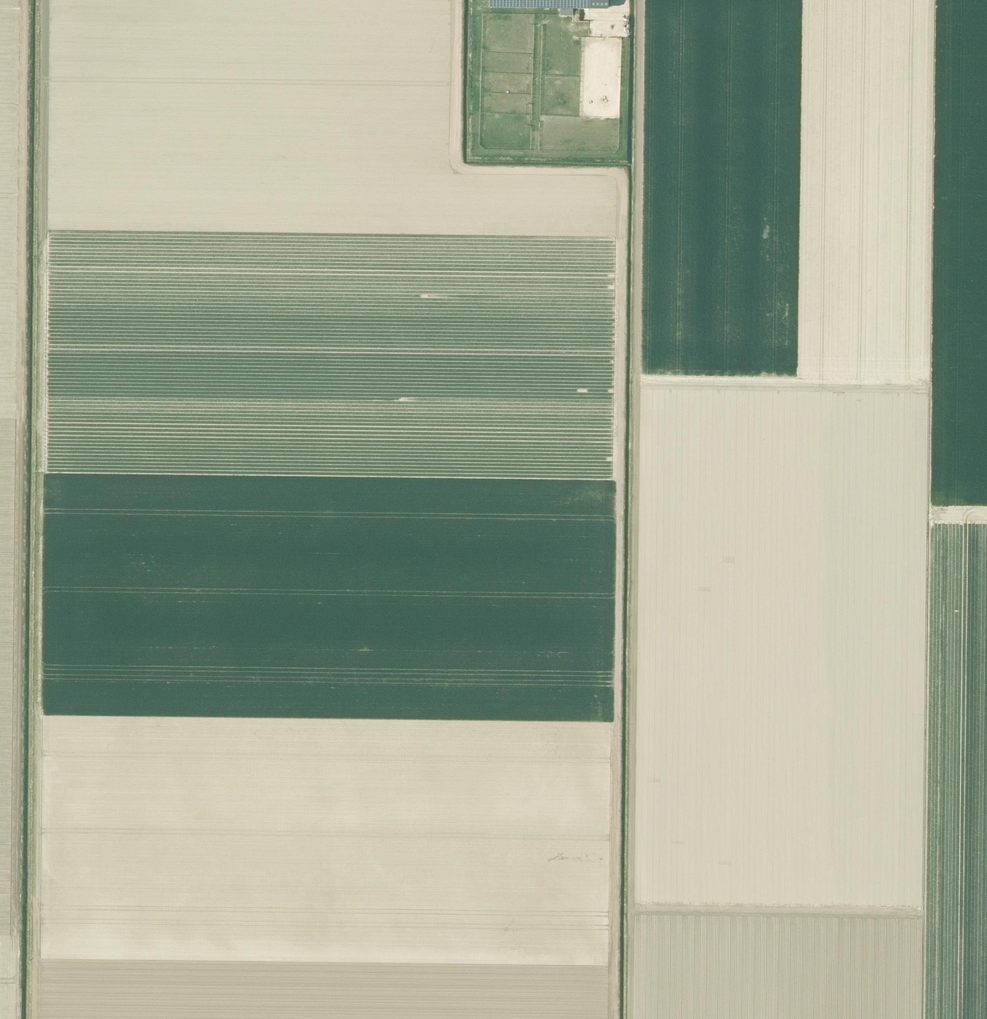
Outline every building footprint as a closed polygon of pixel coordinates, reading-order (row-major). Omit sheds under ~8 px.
[(614,61),(616,38),(611,38),(612,22),(606,22),(606,31),(594,30),(593,44),(600,45),(599,60),(614,61)]
